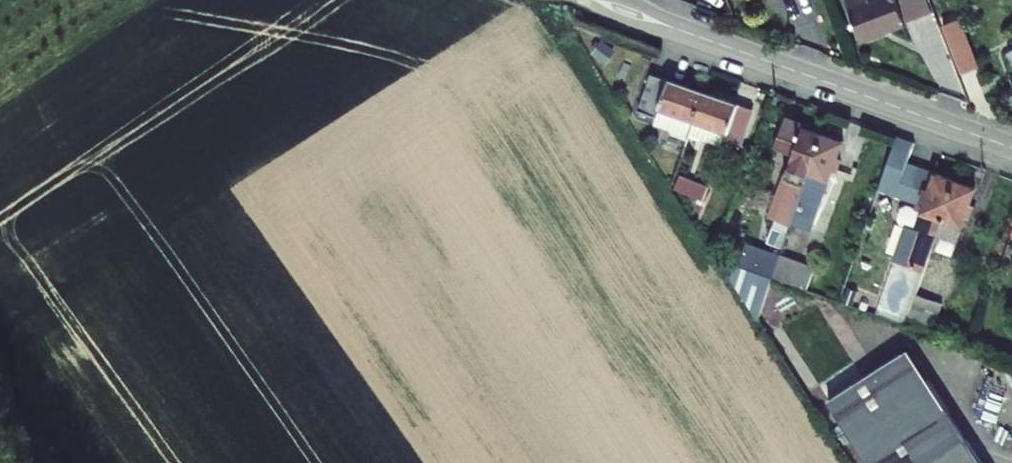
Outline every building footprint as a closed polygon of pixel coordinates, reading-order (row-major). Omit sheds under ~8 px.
[(861,33),(905,18),(904,15),(931,6),(929,0),(850,0),(861,33)] [(954,55),(971,50),(958,11),(941,17),(954,55)] [(706,100),(652,82),(640,118),(660,124),(662,117),(695,128),(706,100)] [(754,117),(706,100),(695,128),(719,137),(716,148),(740,156),(754,117)] [(780,148),(796,153),(800,144),(804,142),(809,128),(790,121),(780,148)] [(775,217),(797,225),(831,136),(809,128),(804,142),(800,144),(796,153),(797,157),(775,217)] [(850,143),(831,136),(797,225),(794,234),(813,242),(839,172),(843,170),(846,161),(845,158),(850,143)] [(941,244),(963,184),(914,166),(903,194),(919,200),(914,214),(928,219),(912,266),(930,273),(941,244)] [(700,201),(706,187),(678,176),(672,190),(700,201)] [(982,190),(963,184),(941,244),(945,245),(943,253),(956,258),(971,218),(975,215),(978,207),(977,204),(982,190)] [(739,262),(778,276),(785,259),(787,252),(748,238),(739,262)] [(817,270),(785,259),(778,276),(811,288),(817,270)] [(734,274),(762,317),(778,276),(739,262),(738,262),(734,274)] [(946,305),(922,296),(911,325),(936,333),(946,305)] [(917,352),(835,404),(873,462),(987,462),(917,352)]
